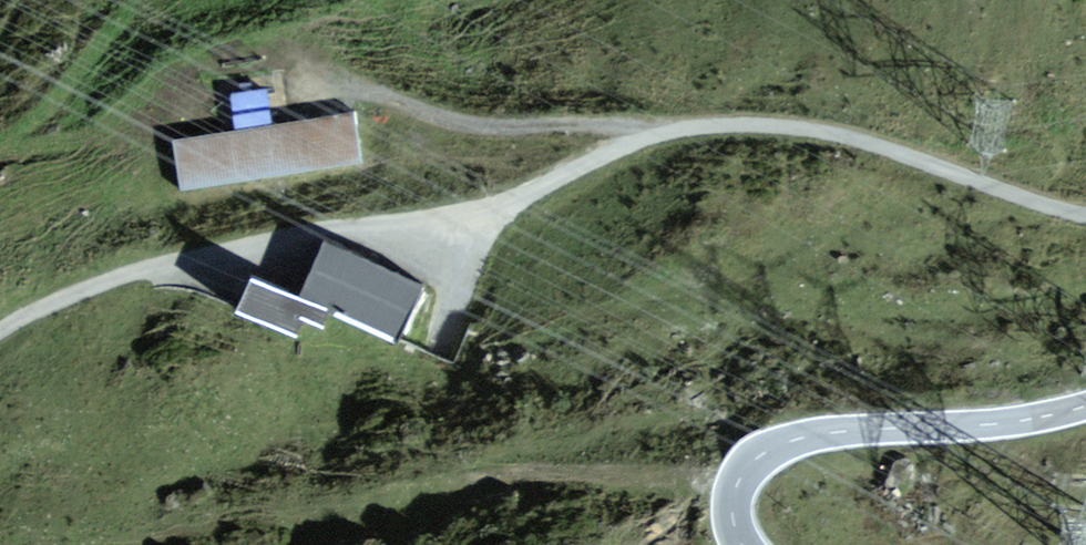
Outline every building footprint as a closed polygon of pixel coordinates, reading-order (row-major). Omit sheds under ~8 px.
[(175,191),(356,166),(349,115),(168,140),(175,191)] [(325,314),(395,346),(421,288),(323,244),(297,301),(325,314)] [(317,332),(325,314),(297,301),(249,280),(233,315),(290,341),(297,324),(317,332)]
